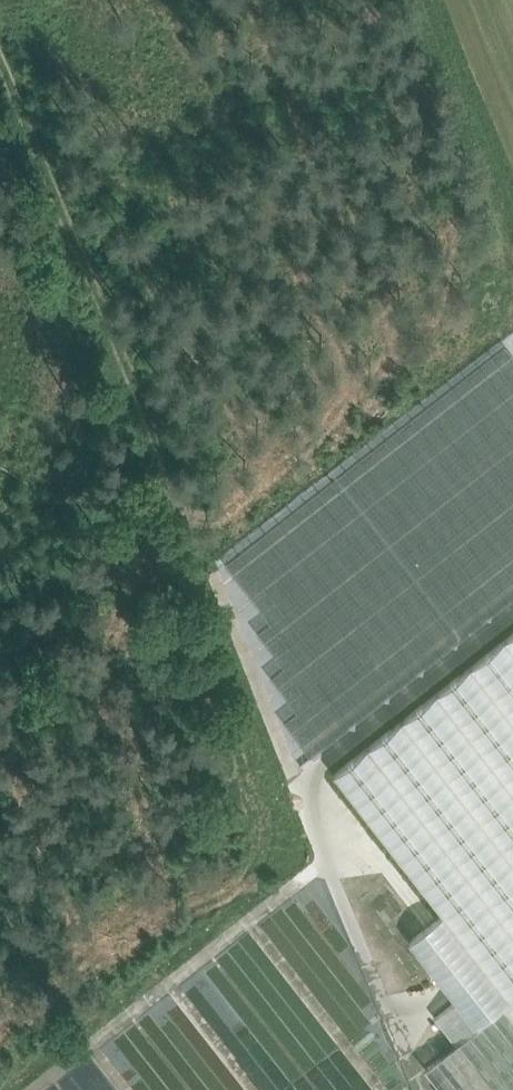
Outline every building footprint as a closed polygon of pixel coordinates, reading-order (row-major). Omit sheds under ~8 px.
[(244,1004),(259,1014),(263,1009),(254,1002),(265,987),(226,957),(217,969),(220,972),(211,983),(242,1006),(244,1004)] [(384,1089),(404,1089),(377,1052),(361,1052),(350,1038),(356,1030),(310,966),(299,974),(334,1023),(267,1023),(271,1027),(265,1035),(225,1022),(191,975),(170,990),(217,1056),(228,1048),(244,1071),(234,1071),(247,1080),(240,1085),(240,1089),(261,1089),(262,1089),(356,1089),(356,1081),(384,1089)] [(506,1006),(426,1068),(444,1089),(512,1089),(512,1015),(506,1006)]
